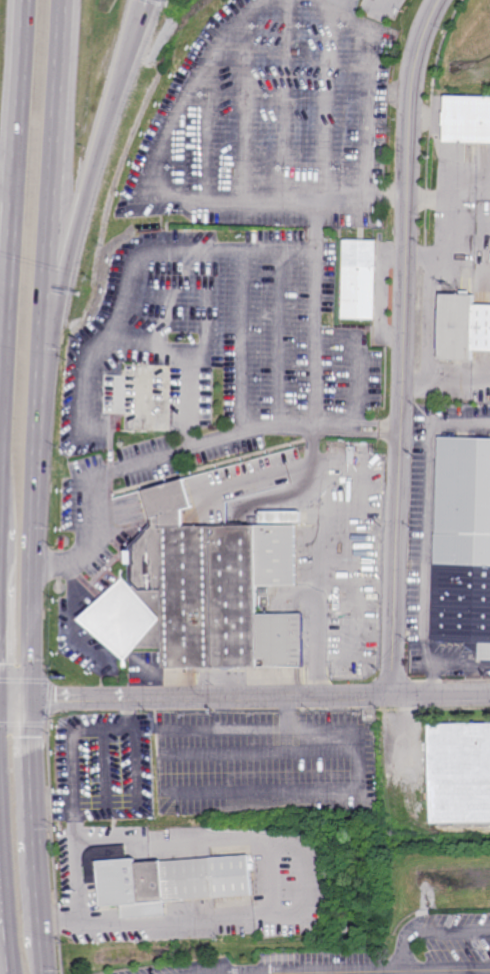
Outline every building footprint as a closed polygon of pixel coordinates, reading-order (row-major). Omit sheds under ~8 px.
[(445,94),(489,96),(489,142),(444,141),(444,124),(445,111),(445,94)] [(376,240),(375,319),(343,318),(344,240),(376,240)] [(474,305),(489,305),(489,351),(473,350),(473,360),(439,359),(439,350),(436,350),(437,311),(440,311),(441,294),(475,294),(474,305)] [(170,432),(123,431),(123,417),(102,416),(103,373),(125,373),(125,364),(135,364),(135,365),(172,366),(170,432)] [(439,438),(489,439),(489,659),(477,659),(478,652),(465,643),(432,642),(439,438)] [(184,526),(249,525),(249,518),(258,518),(258,526),(296,525),(297,587),(257,587),(257,615),(304,614),(304,666),(162,668),(161,648),(130,649),(123,658),(85,620),(124,580),(129,585),(130,583),(130,549),(151,528),(151,521),(143,492),(185,480),(193,508),(184,512),(184,526)] [(300,511),(260,512),(261,523),(301,523),(300,511)] [(430,723),(489,722),(489,821),(431,822),(430,723)] [(128,857),(135,857),(135,861),(250,854),(250,862),(255,862),(255,869),(252,869),(253,896),(164,902),(165,915),(121,918),(120,903),(99,905),(97,882),(86,883),(84,856),(86,852),(89,849),(90,848),(94,847),(110,846),(127,844),(128,857)]
